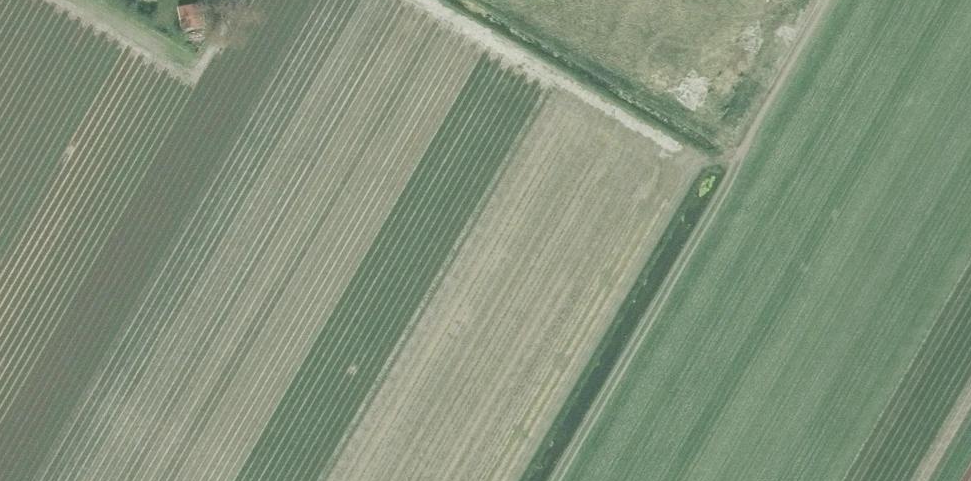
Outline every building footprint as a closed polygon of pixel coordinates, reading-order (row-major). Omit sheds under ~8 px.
[(202,10),(178,14),(181,30),(205,26),(202,10)]
